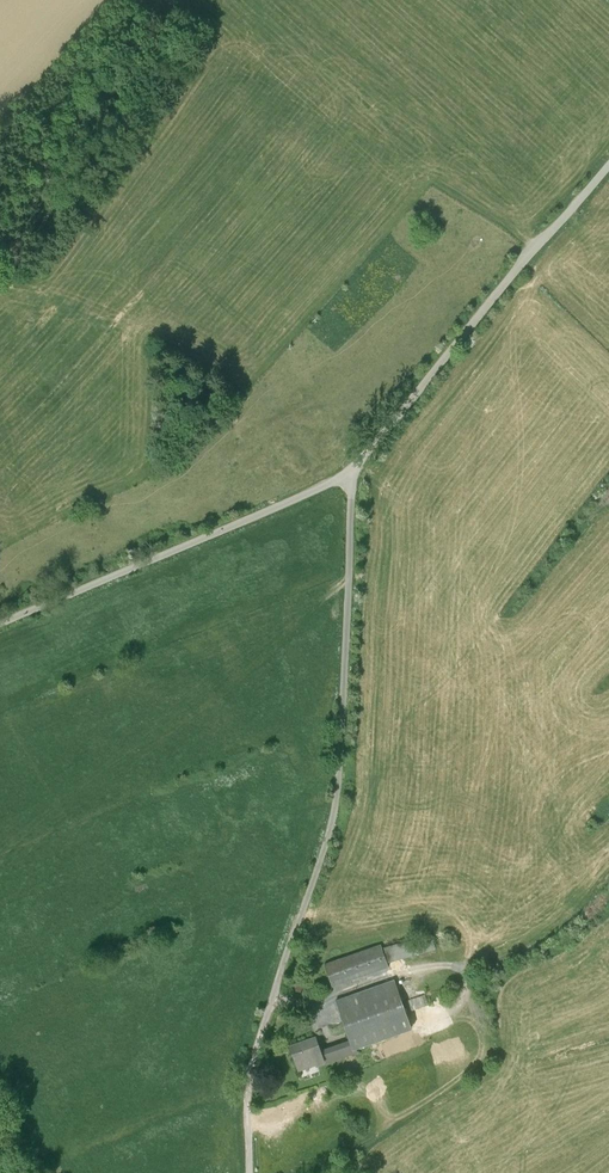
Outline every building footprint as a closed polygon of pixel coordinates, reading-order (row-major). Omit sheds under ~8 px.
[(440,929),(389,943),(395,958),(444,943),(440,929)] [(388,941),(333,959),(341,982),(396,963),(395,958),(389,943),(388,941)] [(353,981),(356,990),(373,985),(370,975),(353,981)] [(345,996),(358,1035),(361,1043),(365,1042),(419,1023),(415,1012),(410,998),(403,976),(345,996)] [(324,1032),(299,1041),(307,1064),(325,1058),(332,1055),(329,1045),(324,1032)] [(358,1035),(329,1045),(332,1055),(325,1058),(326,1061),(366,1047),(365,1042),(361,1043),(358,1035)]
